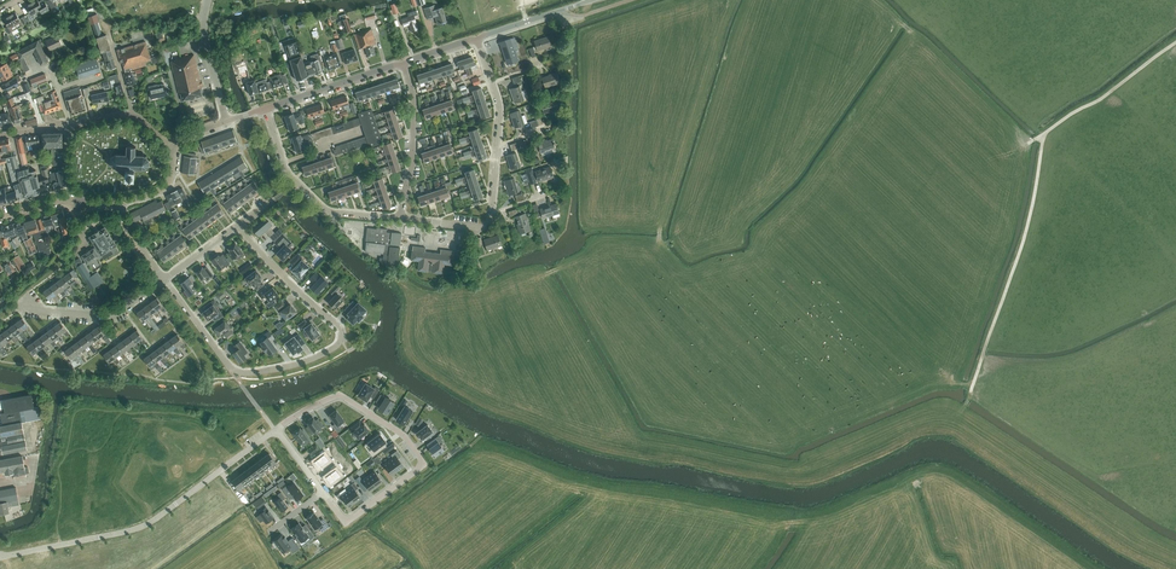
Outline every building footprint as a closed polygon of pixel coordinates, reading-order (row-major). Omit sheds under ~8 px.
[(46,7),(44,4),(41,6),(38,0),(35,0),(31,2),(37,12),(40,10),(43,13),(48,10),(46,7)] [(49,5),(51,9),(57,5),(55,1),(57,0),(51,0),(47,2),(49,5)] [(26,15),(28,17),(30,21),(35,18),(34,14),(37,12),(31,2),(25,6),(30,13),(26,15)] [(391,5),(392,9),(390,10),(392,15),(398,12),(395,3),(391,5)] [(437,24),(447,21),(442,7),(435,9),(434,5),(423,8),(427,19),(434,16),(437,24)] [(414,16),(418,15),(416,10),(407,13),(409,16),(401,19),(404,27),(410,24),(412,32),(418,30),(415,22),(416,22),(414,16)] [(366,20),(375,17),(373,11),(364,12),(366,20)] [(22,17),(19,19),(15,12),(9,15),(17,29),(26,23),(22,17)] [(92,23),(97,22),(98,21),(96,14),(94,14),(89,16),(88,16),(90,24),(91,24),(92,23)] [(351,30),(347,19),(345,14),(339,16),(341,21),(339,21),(338,22),(339,26),(341,26),(342,26),(345,32),(351,30)] [(8,34),(17,29),(9,15),(3,18),(8,26),(5,28),(8,34)] [(78,23),(85,19),(83,15),(75,19),(78,23)] [(97,22),(92,23),(91,24),(96,38),(97,38),(102,36),(97,22)] [(64,30),(68,28),(66,25),(63,27),(62,27),(58,30),(60,34),(65,31),(64,30)] [(372,44),(376,43),(371,29),(354,34),(359,49),(365,47),(368,56),(375,54),(372,44)] [(174,33),(166,35),(168,42),(175,40),(174,33)] [(106,35),(102,36),(97,38),(101,52),(102,52),(110,50),(110,49),(106,35)] [(50,50),(61,45),(57,36),(46,41),(50,50)] [(537,50),(551,46),(548,36),(534,41),(537,50)] [(288,54),(298,51),(294,38),(284,42),(288,54)] [(343,47),(340,38),(335,40),(337,48),(343,47)] [(18,51),(21,58),(23,57),(34,51),(41,65),(48,61),(46,56),(48,55),(40,39),(18,51)] [(175,40),(168,42),(164,43),(167,52),(178,49),(175,40)] [(145,42),(117,50),(121,63),(122,63),(125,72),(146,66),(145,62),(151,60),(152,64),(156,63),(155,57),(150,58),(145,42)] [(507,63),(517,60),(513,48),(503,51),(507,63)] [(342,53),(345,64),(358,60),(354,49),(342,53)] [(108,63),(110,69),(116,67),(110,50),(102,52),(106,64),(108,63)] [(337,53),(329,56),(334,68),(336,67),(340,65),(341,65),(337,53)] [(194,54),(180,58),(176,59),(176,60),(171,61),(179,94),(180,94),(182,101),(202,96),(200,89),(202,88),(194,54)] [(321,72),(317,60),(319,59),(317,54),(310,56),(312,61),(305,64),(309,76),(315,74),(321,72)] [(300,79),(304,78),(309,76),(305,64),(304,64),(301,56),(289,60),(296,80),(297,80),(298,81),(300,80),(300,79)] [(329,56),(324,58),(328,70),(328,69),(333,68),(334,68),(329,56)] [(470,66),(475,65),(472,57),(465,59),(470,73),(472,72),(470,66)] [(96,58),(75,65),(80,78),(100,71),(96,58)] [(470,73),(465,59),(458,61),(461,69),(465,68),(467,74),(470,73)] [(249,94),(258,92),(255,80),(250,81),(246,66),(244,60),(236,63),(238,69),(237,69),(241,82),(245,81),(246,82),(249,94)] [(0,75),(10,70),(7,63),(4,65),(0,67),(0,75)] [(451,72),(453,76),(455,75),(451,64),(444,66),(447,74),(451,72)] [(444,66),(438,68),(441,80),(444,79),(443,75),(447,74),(444,66)] [(431,70),(433,78),(438,77),(439,81),(441,80),(438,68),(431,70)] [(10,70),(0,75),(3,81),(13,75),(10,70)] [(429,80),(433,78),(431,70),(424,73),(428,84),(430,83),(429,80)] [(124,74),(127,86),(136,83),(132,71),(124,74)] [(545,87),(560,82),(557,72),(552,74),(542,77),(545,87)] [(39,86),(42,93),(53,89),(50,82),(45,84),(44,82),(48,81),(45,73),(30,79),(34,89),(39,86)] [(269,78),(270,81),(272,88),(273,88),(284,84),(280,73),(274,75),(274,76),(269,78)] [(417,75),(420,83),(424,82),(425,85),(428,84),(424,73),(417,75)] [(2,85),(5,92),(16,87),(14,83),(21,80),(19,76),(12,80),(2,85)] [(513,84),(520,82),(518,76),(511,78),(513,84)] [(480,83),(479,81),(478,77),(472,79),(474,85),(480,83)] [(269,89),(266,83),(265,79),(256,82),(259,92),(269,89)] [(397,79),(390,81),(394,93),(396,92),(395,88),(399,87),(397,79)] [(114,83),(114,84),(111,85),(113,93),(117,92),(117,94),(124,92),(121,84),(120,81),(114,83)] [(390,81),(383,83),(385,91),(390,90),(391,93),(394,93),(390,81)] [(22,85),(26,93),(31,90),(27,83),(22,85)] [(151,98),(167,95),(164,83),(157,85),(157,84),(148,86),(151,98)] [(383,83),(376,86),(380,97),(382,96),(381,93),(385,91),(383,83)] [(376,86),(369,88),(372,96),(376,94),(377,98),(380,97),(376,86)] [(519,86),(509,89),(514,103),(524,100),(524,99),(527,98),(524,90),(521,91),(519,86)] [(64,94),(70,112),(85,107),(83,99),(80,89),(80,87),(63,92),(64,94)] [(369,88),(362,90),(366,102),(369,101),(368,97),(372,96),(369,88)] [(483,95),(481,88),(472,90),(474,95),(469,96),(470,99),(475,97),(483,95)] [(55,90),(51,92),(53,99),(45,102),(46,105),(52,103),(55,110),(62,107),(55,90)] [(362,90),(355,92),(358,100),(362,99),(364,103),(366,102),(362,90)] [(104,102),(109,101),(106,91),(91,95),(93,103),(104,100),(104,102)] [(45,114),(55,110),(52,103),(46,105),(45,102),(42,95),(36,98),(39,105),(41,104),(45,114)] [(477,104),(485,101),(483,95),(475,97),(470,99),(471,102),(476,100),(477,104)] [(346,96),(338,98),(341,106),(349,104),(346,96)] [(447,111),(454,108),(451,100),(450,96),(447,97),(448,101),(444,102),(447,111)] [(9,108),(15,106),(12,98),(6,100),(9,108)] [(342,110),(341,106),(338,98),(331,101),(333,109),(339,107),(340,111),(342,110)] [(437,104),(440,113),(447,111),(444,102),(443,99),(440,100),(441,103),(437,104)] [(544,113),(558,108),(555,99),(541,104),(544,113)] [(488,108),(485,101),(477,104),(478,108),(473,110),(474,113),(479,111),(488,108)] [(425,118),(433,116),(430,107),(428,103),(425,104),(426,108),(422,109),(425,118)] [(320,117),(319,114),(324,112),(321,104),(314,106),(318,118),(320,117)] [(437,104),(430,107),(433,116),(440,113),(437,104)] [(12,116),(14,123),(24,121),(21,113),(20,114),(17,105),(15,106),(9,108),(11,112),(12,116)] [(5,107),(6,113),(0,114),(0,127),(12,123),(9,112),(8,112),(6,106),(5,107)] [(315,119),(318,118),(314,106),(306,109),(309,117),(314,116),(315,119)] [(481,118),(490,115),(488,108),(479,111),(474,113),(475,115),(480,114),(481,118)] [(357,113),(359,118),(361,125),(365,136),(368,144),(369,147),(383,143),(371,109),(357,113)] [(386,114),(387,118),(396,116),(393,109),(381,113),(382,115),(386,114)] [(519,110),(510,114),(514,128),(524,125),(524,124),(527,123),(524,115),(521,116),(519,110)] [(287,123),(302,118),(302,117),(301,113),(300,113),(293,115),(293,113),(284,116),(285,121),(286,121),(287,123)] [(396,116),(387,118),(383,120),(384,122),(388,121),(389,125),(398,122),(396,116)] [(36,118),(34,119),(27,120),(25,121),(27,127),(38,124),(36,118)] [(302,118),(287,123),(288,126),(287,126),(288,131),(298,128),(296,123),(299,122),(300,123),(304,122),(302,118)] [(537,122),(537,121),(536,120),(529,122),(531,128),(538,126),(537,122)] [(398,122),(389,125),(386,127),(387,129),(390,128),(392,132),(400,129),(398,122)] [(480,135),(477,128),(469,131),(470,135),(465,137),(466,140),(480,135)] [(225,133),(229,145),(237,142),(233,129),(232,130),(233,130),(225,133)] [(389,136),(393,135),(394,139),(403,136),(400,129),(392,132),(388,133),(389,136)] [(62,133),(50,133),(42,134),(43,147),(51,146),(54,146),(63,146),(62,133)] [(229,145),(225,133),(217,135),(221,147),(229,145)] [(300,135),(291,138),(292,142),(293,142),(294,144),(309,139),(312,139),(310,134),(300,137),(300,135)] [(23,142),(24,147),(25,151),(27,150),(27,146),(40,145),(38,135),(26,137),(26,141),(23,142)] [(221,147),(217,135),(209,138),(213,150),(221,147)] [(473,145),(482,142),(480,135),(466,140),(467,143),(472,141),(473,145)] [(21,136),(16,137),(19,153),(25,152),(25,151),(24,147),(23,142),(21,136)] [(205,152),(205,153),(213,150),(209,138),(201,141),(202,143),(202,145),(203,148),(204,150),(205,152)] [(8,139),(0,140),(0,154),(3,153),(3,151),(6,150),(7,152),(11,151),(8,139)] [(312,141),(312,139),(309,139),(294,144),(295,147),(294,147),(295,152),(304,149),(303,145),(313,142),(312,141)] [(540,153),(555,148),(554,144),(555,144),(554,140),(553,141),(552,139),(547,140),(547,139),(537,143),(540,153)] [(443,146),(446,154),(453,152),(450,143),(449,140),(445,141),(447,144),(443,146)] [(380,149),(384,147),(385,152),(394,149),(391,142),(379,146),(380,149)] [(436,148),(439,157),(446,154),(443,146),(442,142),(438,143),(440,147),(436,148)] [(471,153),(484,149),(482,142),(473,145),(474,149),(470,150),(471,153)] [(511,151),(518,148),(516,142),(509,145),(511,151)] [(432,159),(439,157),(436,148),(435,145),(431,146),(432,149),(429,150),(432,159)] [(110,161),(110,164),(115,168),(116,168),(125,168),(125,172),(125,173),(125,174),(125,178),(134,178),(134,169),(140,170),(145,169),(149,165),(150,166),(150,165),(149,164),(149,161),(150,161),(150,160),(149,160),(147,157),(148,156),(147,156),(146,157),(143,155),(143,152),(135,152),(135,146),(131,146),(126,146),(126,155),(116,154),(110,158),(110,161)] [(421,153),(424,162),(432,159),(429,150),(427,147),(424,148),(425,152),(421,153)] [(394,149),(385,152),(381,153),(382,156),(386,154),(387,159),(396,156),(394,149)] [(478,159),(486,156),(484,149),(471,153),(472,156),(476,155),(478,159)] [(25,152),(19,153),(22,164),(28,163),(25,152)] [(331,157),(332,157),(331,152),(328,153),(329,158),(325,159),(324,159),(327,168),(334,166),(331,157)] [(511,170),(520,167),(516,152),(506,155),(511,170)] [(322,160),(318,161),(317,162),(320,171),(327,168),(324,159),(325,159),(323,154),(321,155),(322,160)] [(25,197),(35,194),(39,192),(33,171),(30,172),(29,168),(20,170),(16,155),(13,156),(19,178),(25,197)] [(7,162),(12,180),(13,184),(14,186),(15,186),(19,199),(25,197),(19,178),(13,156),(5,157),(7,162)] [(186,156),(184,156),(183,164),(195,166),(196,158),(197,158),(197,157),(195,157),(191,157),(188,156),(186,156)] [(240,171),(239,172),(241,175),(243,173),(241,170),(247,167),(248,167),(241,156),(240,156),(241,156),(234,160),(240,171)] [(396,156),(387,159),(384,160),(384,162),(388,161),(390,165),(398,163),(396,156)] [(315,162),(311,164),(309,164),(312,173),(320,171),(317,162),(318,161),(316,157),(314,158),(315,162)] [(308,165),(306,165),(302,167),(305,175),(312,173),(309,164),(311,164),(309,159),(306,160),(308,165)] [(240,171),(234,160),(226,165),(233,176),(239,172),(240,171)] [(398,163),(390,165),(386,167),(387,169),(390,168),(392,172),(400,170),(398,163)] [(194,174),(195,166),(183,164),(182,172),(181,172),(181,173),(195,174),(194,174)] [(226,180),(225,181),(226,183),(229,182),(227,179),(233,176),(226,165),(219,169),(226,180)] [(63,166),(54,169),(55,171),(49,173),(53,188),(67,185),(64,170),(63,166)] [(539,182),(553,177),(550,166),(535,171),(539,182)] [(53,188),(47,168),(41,170),(44,179),(39,181),(36,170),(33,171),(39,192),(39,193),(53,188)] [(225,181),(226,180),(219,169),(212,173),(219,184),(225,181)] [(462,181),(476,176),(474,169),(465,172),(466,176),(461,178),(462,181)] [(535,186),(533,179),(534,179),(532,172),(526,173),(528,181),(529,184),(531,187),(534,186),(535,186)] [(219,184),(212,173),(205,178),(212,189),(211,189),(212,192),(215,191),(213,188),(219,184)] [(470,186),(478,183),(476,176),(462,181),(463,184),(468,182),(470,186)] [(355,183),(351,184),(350,185),(353,193),(360,191),(360,190),(357,182),(358,182),(357,177),(354,178),(355,183)] [(211,189),(212,189),(205,178),(198,182),(204,193),(205,193),(211,189)] [(384,185),(382,178),(370,182),(371,184),(374,183),(376,187),(376,188),(384,185)] [(508,195),(518,192),(514,178),(504,181),(508,195)] [(348,185),(344,186),(343,187),(346,196),(353,193),(350,185),(351,184),(350,179),(347,180),(348,185)] [(243,184),(244,185),(245,187),(247,186),(254,196),(260,191),(253,182),(248,185),(246,182),(243,184)] [(341,187),(337,189),(335,189),(338,198),(346,196),(343,187),(344,186),(342,182),(340,183),(341,187)] [(472,193),(480,190),(478,183),(470,186),(471,190),(466,191),(467,194),(472,193)] [(331,200),(338,198),(335,189),(337,189),(335,184),(332,185),(334,190),(328,192),(331,200)] [(439,189),(442,198),(449,196),(446,187),(445,184),(442,185),(443,188),(439,189)] [(376,188),(376,187),(372,189),(373,191),(377,190),(378,194),(387,191),(384,185),(376,188)] [(8,188),(7,187),(7,186),(4,187),(8,202),(19,199),(15,186),(14,186),(11,187),(8,188)] [(238,188),(240,192),(241,190),(248,200),(254,196),(247,186),(245,187),(242,190),(240,186),(238,188)] [(435,200),(442,198),(439,189),(438,186),(435,187),(436,190),(432,192),(435,200)] [(177,190),(173,192),(171,193),(166,195),(171,206),(176,203),(187,198),(182,188),(177,190)] [(425,194),(428,203),(435,200),(432,192),(431,188),(428,189),(429,193),(425,194)] [(232,192),(234,196),(235,195),(242,204),(248,200),(241,190),(240,192),(236,194),(234,191),(232,192)] [(480,190),(472,193),(467,194),(468,197),(473,196),(474,200),(483,197),(480,190)] [(387,191),(378,194),(374,195),(375,198),(379,197),(380,201),(389,198),(387,191)] [(421,205),(428,203),(425,194),(418,196),(421,205)] [(517,202),(523,200),(522,194),(515,196),(517,202)] [(226,197),(228,200),(229,199),(236,208),(242,204),(235,195),(234,196),(231,198),(228,195),(226,197)] [(380,201),(377,202),(378,205),(381,204),(383,208),(391,205),(389,198),(380,201)] [(231,213),(236,208),(229,199),(228,200),(225,202),(222,199),(220,201),(222,205),(224,204),(231,213)] [(129,214),(134,222),(142,218),(144,221),(166,210),(161,201),(158,203),(156,200),(129,214)] [(208,205),(210,209),(211,208),(218,217),(224,213),(217,203),(213,207),(210,204),(208,205)] [(543,218),(559,213),(556,203),(540,209),(543,218)] [(536,204),(533,205),(532,205),(536,217),(540,216),(536,204)] [(202,210),(204,213),(206,212),(213,222),(218,217),(211,208),(210,209),(207,211),(204,208),(202,210)] [(180,217),(176,209),(171,212),(175,219),(180,217)] [(62,210),(51,213),(53,224),(54,227),(61,225),(63,234),(64,234),(67,233),(67,228),(68,228),(67,226),(68,226),(66,221),(62,210)] [(196,214),(198,218),(200,216),(207,226),(213,222),(206,212),(204,213),(201,216),(199,212),(196,214)] [(50,231),(48,225),(53,224),(51,213),(50,213),(42,216),(45,226),(45,229),(47,232),(50,231)] [(525,213),(516,216),(519,225),(517,226),(520,233),(521,233),(522,236),(527,234),(526,231),(530,230),(525,213)] [(46,248),(45,248),(46,251),(45,251),(47,255),(51,253),(50,249),(51,248),(46,234),(47,234),(47,232),(45,229),(45,226),(42,216),(35,217),(39,231),(46,248)] [(191,218),(192,222),(194,221),(201,230),(207,226),(200,216),(198,218),(195,220),(193,217),(191,218)] [(40,253),(45,251),(46,251),(45,248),(46,248),(39,231),(35,217),(24,221),(28,234),(30,233),(33,232),(33,235),(39,250),(40,253)] [(266,219),(255,229),(260,234),(270,225),(266,220),(266,219)] [(28,238),(26,233),(23,221),(14,223),(18,236),(21,234),(23,240),(28,238)] [(185,223),(187,226),(188,225),(195,234),(201,230),(194,221),(192,222),(189,224),(187,221),(185,223)] [(1,227),(4,235),(5,235),(7,238),(9,238),(8,237),(10,237),(10,236),(16,234),(13,224),(1,227)] [(336,224),(336,228),(337,229),(342,234),(344,232),(339,227),(339,224),(336,224)] [(189,239),(195,234),(188,225),(187,226),(183,229),(181,225),(179,227),(181,231),(182,230),(189,239)] [(14,248),(10,243),(8,240),(7,238),(5,235),(4,235),(1,227),(0,228),(0,238),(3,249),(6,252),(8,251),(8,252),(14,248)] [(96,247),(81,256),(87,264),(110,249),(113,253),(118,250),(116,246),(105,227),(99,231),(98,230),(94,232),(95,233),(89,237),(96,247)] [(280,228),(270,236),(275,242),(284,233),(280,228)] [(401,233),(391,232),(391,234),(386,234),(387,229),(376,228),(376,230),(367,229),(365,251),(384,253),(383,258),(380,257),(379,260),(382,264),(387,265),(387,266),(397,267),(400,245),(401,233)] [(539,230),(544,244),(549,242),(545,228),(539,230)] [(171,237),(173,241),(175,240),(182,249),(188,245),(181,235),(176,239),(173,236),(171,237)] [(487,250),(501,245),(498,235),(483,239),(487,250)] [(283,236),(276,244),(281,248),(276,253),(283,260),(292,250),(287,246),(291,243),(283,236)] [(28,238),(23,240),(30,254),(37,251),(31,237),(28,238)] [(165,242),(167,245),(169,244),(176,253),(182,249),(175,240),(173,241),(170,243),(168,240),(165,242)] [(235,242),(228,248),(231,251),(228,253),(232,259),(235,257),(236,258),(243,253),(235,242)] [(308,252),(309,251),(308,250),(313,244),(310,242),(304,248),(308,252)] [(160,246),(161,250),(163,248),(170,258),(176,253),(169,244),(167,245),(164,247),(162,244),(160,246)] [(156,249),(154,250),(156,254),(157,253),(164,262),(170,258),(163,248),(161,250),(160,246),(156,249)] [(453,251),(452,251),(441,249),(440,253),(425,252),(425,247),(413,246),(411,260),(419,261),(418,270),(427,271),(434,272),(433,272),(443,273),(444,263),(452,264),(453,251)] [(215,257),(212,259),(219,269),(225,265),(226,266),(229,264),(229,263),(226,259),(223,256),(221,258),(220,257),(217,254),(214,256),(215,257)] [(298,254),(290,262),(294,266),(295,264),(297,266),(293,270),(299,276),(301,274),(302,275),(305,271),(304,271),(308,267),(302,260),(301,262),(299,260),(301,258),(298,254)] [(18,271),(25,266),(18,256),(16,257),(16,256),(11,259),(18,271)] [(8,275),(15,270),(10,261),(2,266),(8,275)] [(32,262),(26,265),(30,271),(35,268),(32,262)] [(241,274),(252,266),(250,262),(239,270),(241,274)] [(97,272),(91,276),(83,263),(76,267),(85,280),(91,289),(103,281),(97,272)] [(198,268),(194,271),(198,276),(199,275),(202,279),(205,277),(208,280),(213,276),(208,269),(205,271),(202,267),(199,269),(198,268)] [(79,284),(74,277),(78,275),(74,269),(70,272),(68,274),(67,274),(63,277),(69,284),(73,282),(76,286),(79,284)] [(250,275),(245,278),(250,285),(252,283),(254,286),(257,289),(263,285),(261,281),(259,278),(261,277),(256,270),(253,272),(252,271),(249,274),(250,275)] [(315,283),(311,287),(317,293),(320,290),(321,291),(324,288),(323,287),(327,282),(322,276),(320,278),(315,272),(309,279),(313,283),(314,282),(315,283)] [(69,284),(63,277),(64,277),(61,279),(61,278),(60,279),(57,282),(62,289),(63,289),(66,287),(70,291),(73,289),(69,284)] [(189,277),(181,283),(185,289),(184,290),(188,296),(195,292),(192,288),(195,285),(189,277)] [(62,289),(57,282),(54,284),(54,283),(54,284),(50,287),(56,294),(59,291),(63,296),(66,294),(63,289),(62,289)] [(336,285),(329,292),(333,295),(340,288),(336,285)] [(56,294),(50,287),(48,289),(47,288),(47,289),(43,292),(49,299),(53,296),(56,301),(59,304),(61,302),(56,294)] [(257,292),(261,297),(264,294),(270,301),(278,295),(273,287),(268,291),(265,287),(257,292)] [(91,290),(88,293),(89,295),(93,302),(97,300),(94,295),(95,294),(91,290)] [(337,293),(328,302),(335,308),(343,299),(337,293)] [(166,310),(157,298),(154,300),(150,303),(156,310),(160,308),(163,312),(166,310)] [(206,310),(203,312),(208,320),(212,317),(214,320),(218,317),(219,319),(223,316),(219,311),(218,312),(215,307),(218,305),(214,300),(205,306),(207,309),(206,310)] [(283,301),(275,307),(278,310),(280,309),(281,311),(281,312),(286,319),(296,312),(290,304),(287,306),(283,301)] [(353,302),(345,310),(349,313),(348,313),(350,316),(348,318),(353,323),(357,319),(359,321),(363,316),(361,315),(366,310),(358,303),(356,305),(353,302)] [(156,310),(150,303),(148,305),(147,304),(147,305),(143,308),(149,315),(153,312),(156,317),(159,315),(156,310)] [(149,315),(143,308),(144,308),(141,310),(141,309),(140,310),(141,310),(137,313),(142,320),(146,317),(150,322),(153,320),(149,315)] [(31,330),(22,318),(22,319),(20,320),(19,320),(15,323),(21,331),(21,330),(25,328),(28,332),(31,330)] [(301,329),(303,327),(308,324),(305,320),(298,325),(301,329)] [(225,321),(215,328),(216,330),(215,331),(218,335),(219,334),(220,336),(224,333),(228,338),(234,334),(230,328),(229,327),(230,326),(227,322),(226,323),(225,321)] [(66,336),(69,334),(60,322),(58,324),(57,324),(54,327),(59,334),(63,332),(66,336)] [(21,331),(15,323),(16,323),(13,325),(12,325),(13,325),(9,328),(15,335),(18,333),(22,337),(25,335),(21,330),(21,331)] [(311,323),(307,326),(304,328),(312,339),(320,334),(311,323)] [(105,340),(108,338),(99,326),(98,326),(99,326),(96,328),(92,331),(98,338),(101,336),(105,340)] [(59,334),(54,327),(51,329),(51,328),(51,329),(47,332),(53,339),(56,337),(60,341),(63,339),(59,334)] [(15,335),(9,328),(7,330),(6,330),(2,333),(8,340),(12,338),(15,342),(16,342),(18,340),(15,335)] [(143,344),(146,342),(137,330),(134,332),(130,335),(136,342),(140,340),(143,344)] [(98,338),(92,331),(90,333),(89,332),(89,333),(85,336),(91,343),(95,340),(98,345),(101,343),(98,338)] [(53,339),(47,332),(45,334),(44,333),(44,334),(40,337),(46,344),(50,341),(53,346),(56,344),(53,339)] [(267,338),(261,342),(264,346),(262,347),(266,351),(267,350),(269,354),(270,353),(271,354),(275,350),(275,349),(276,349),(270,341),(273,338),(269,332),(265,335),(267,338)] [(2,333),(0,335),(0,344),(1,345),(5,343),(8,347),(11,345),(8,340),(2,333)] [(186,346),(177,334),(177,335),(175,336),(174,336),(170,339),(176,347),(176,346),(180,344),(183,348),(186,346)] [(294,336),(285,343),(289,348),(288,348),(292,353),(292,352),(293,353),(297,350),(298,352),(303,348),(301,346),(305,343),(298,334),(294,337),(294,336)] [(136,342),(130,335),(128,337),(127,336),(127,337),(124,340),(129,347),(133,345),(136,349),(139,347),(136,342)] [(82,338),(79,341),(84,348),(85,348),(88,345),(94,353),(97,351),(91,343),(85,336),(83,338),(83,337),(82,338)] [(46,344),(40,337),(41,337),(38,339),(38,338),(37,338),(38,339),(34,341),(39,349),(40,349),(43,346),(47,351),(50,349),(46,344)] [(176,347),(170,339),(171,339),(168,341),(167,341),(168,341),(164,344),(169,351),(170,351),(173,349),(177,353),(180,351),(176,346),(176,347)] [(129,347),(124,340),(123,340),(124,340),(121,342),(121,341),(120,342),(121,342),(117,345),(123,352),(126,349),(130,354),(133,352),(129,347)] [(39,349),(34,341),(34,342),(31,344),(31,343),(31,344),(27,346),(33,354),(37,351),(43,360),(46,358),(40,349),(39,349)] [(84,348),(79,341),(76,343),(76,342),(76,343),(72,345),(78,353),(82,350),(85,355),(88,353),(85,348),(84,348)] [(240,341),(233,346),(237,350),(233,353),(240,362),(247,357),(244,354),(247,352),(240,341)] [(169,351),(164,344),(162,346),(161,346),(157,349),(163,356),(167,354),(170,358),(173,356),(170,351),(169,351)] [(78,353),(72,345),(72,346),(70,348),(69,347),(69,348),(65,350),(71,358),(75,355),(81,363),(84,361),(81,358),(78,353)] [(123,352),(117,345),(115,347),(114,346),(114,347),(110,349),(116,357),(120,354),(123,359),(126,357),(123,352)] [(116,357),(110,349),(110,350),(108,352),(108,351),(107,351),(107,352),(104,354),(109,362),(113,359),(116,364),(119,362),(116,357)] [(163,356),(157,349),(155,351),(154,350),(154,351),(151,354),(156,361),(160,358),(163,363),(166,361),(163,356)] [(156,361),(151,354),(150,354),(151,354),(148,356),(148,355),(148,356),(144,359),(149,366),(153,363),(157,368),(160,366),(156,361)] [(361,391),(358,395),(366,400),(371,393),(375,396),(379,389),(375,386),(374,389),(365,383),(363,387),(360,390),(361,391)] [(2,400),(0,400),(0,409),(1,413),(3,425),(0,425),(0,452),(2,451),(3,453),(27,448),(22,422),(26,421),(41,418),(38,406),(33,407),(31,394),(2,400)] [(386,398),(380,394),(376,401),(381,405),(379,408),(386,413),(393,402),(386,397),(386,398)] [(404,406),(396,419),(404,424),(413,411),(404,406)] [(336,410),(329,415),(336,423),(333,425),(337,431),(341,429),(338,425),(344,420),(336,410)] [(318,418),(315,420),(312,416),(308,420),(308,421),(307,422),(309,425),(306,427),(311,435),(318,429),(323,425),(318,418)] [(360,421),(359,422),(358,422),(352,427),(354,431),(353,431),(358,438),(369,430),(364,424),(362,425),(360,422),(360,421)] [(427,435),(429,438),(435,434),(432,431),(427,424),(420,429),(416,433),(419,437),(419,436),(422,439),(424,437),(427,435)] [(301,443),(307,439),(309,441),(311,440),(307,435),(306,436),(300,427),(293,432),(301,443)] [(380,431),(365,442),(370,451),(368,452),(371,457),(385,447),(383,444),(385,443),(386,442),(385,440),(386,440),(380,431)] [(436,438),(427,444),(431,451),(430,452),(434,457),(446,449),(442,443),(440,444),(436,438)] [(393,443),(383,451),(385,453),(394,446),(393,443)] [(316,445),(308,451),(311,455),(319,449),(316,445)] [(314,461),(319,467),(329,460),(325,454),(327,453),(323,449),(319,453),(321,456),(314,461)] [(390,460),(397,470),(403,465),(398,458),(401,456),(397,450),(391,455),(393,457),(390,460)] [(264,457),(270,466),(276,462),(269,453),(264,457)] [(5,471),(5,474),(12,473),(13,475),(13,476),(25,474),(29,473),(28,466),(24,467),(22,455),(0,460),(0,472),(5,471)] [(258,461),(265,470),(270,466),(264,457),(258,461)] [(372,459),(366,464),(369,468),(375,463),(372,459)] [(384,464),(391,474),(397,470),(390,460),(384,464)] [(253,465),(260,474),(265,470),(258,461),(253,465)] [(325,476),(330,483),(341,475),(337,470),(338,469),(335,464),(330,468),(332,471),(325,476)] [(248,469),(255,478),(260,474),(253,465),(248,469)] [(243,473),(250,482),(255,478),(248,469),(243,473)] [(376,486),(382,481),(374,471),(368,476),(376,486)] [(237,477),(244,486),(250,482),(243,473),(237,477)] [(359,476),(355,479),(361,486),(364,483),(359,476)] [(368,476),(362,480),(370,490),(376,486),(368,476)] [(244,486),(237,477),(232,481),(239,490),(244,486)] [(286,486),(282,489),(290,499),(293,496),(296,500),(303,495),(294,482),(287,487),(286,486)] [(347,491),(355,502),(361,497),(355,490),(358,488),(354,482),(351,484),(353,487),(347,491)] [(0,503),(0,514),(9,512),(8,507),(19,505),(19,504),(18,500),(18,499),(16,487),(0,490),(0,501),(0,503)] [(347,491),(341,496),(339,493),(336,495),(340,501),(343,499),(349,506),(355,502),(347,491)] [(280,497),(274,502),(281,512),(287,507),(282,500),(285,498),(281,492),(277,494),(280,497)] [(249,502),(243,495),(239,498),(242,501),(247,503),(249,502)] [(263,511),(259,514),(266,523),(273,518),(270,514),(271,513),(266,507),(262,510),(263,511)] [(321,526),(324,530),(329,526),(325,520),(321,523),(313,512),(306,517),(310,522),(308,523),(313,531),(318,527),(319,527),(321,526)] [(299,523),(291,528),(295,533),(294,533),(297,536),(297,537),(296,538),(299,543),(308,536),(310,539),(314,536),(305,525),(302,527),(299,523)] [(288,541),(285,536),(283,538),(282,536),(275,541),(282,552),(290,546),(287,542),(288,541)] [(61,559),(63,568),(70,568),(68,557),(61,559)] [(54,560),(56,568),(63,568),(61,559),(54,560)] [(48,562),(49,568),(56,568),(54,560),(48,562)]
